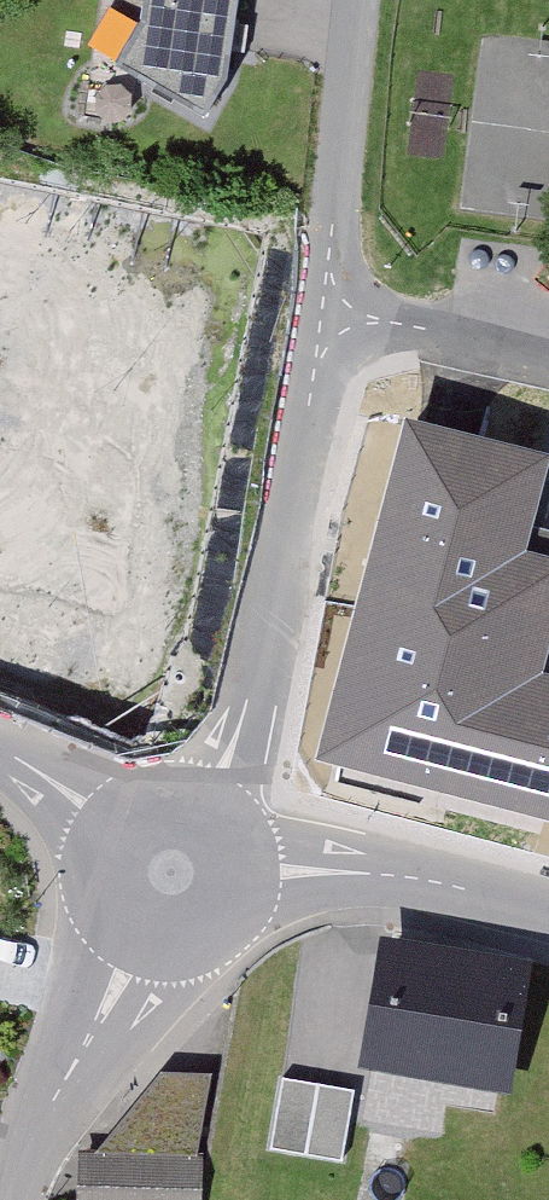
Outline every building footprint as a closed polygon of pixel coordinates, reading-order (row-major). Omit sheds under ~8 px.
[(143,16),(121,56),(204,108),(226,70),(234,0),(145,0),(143,16)] [(0,448),(0,456),(74,476),(93,408),(17,387),(0,448)] [(332,754),(548,811),(548,678),(535,674),(548,621),(548,566),(512,557),(537,464),(416,433),(332,754)] [(388,942),(364,1071),(523,1100),(547,971),(388,942)] [(353,1090),(285,1078),(273,1147),(340,1159),(353,1090)] [(81,1199),(206,1199),(207,1164),(82,1161),(81,1199)]
